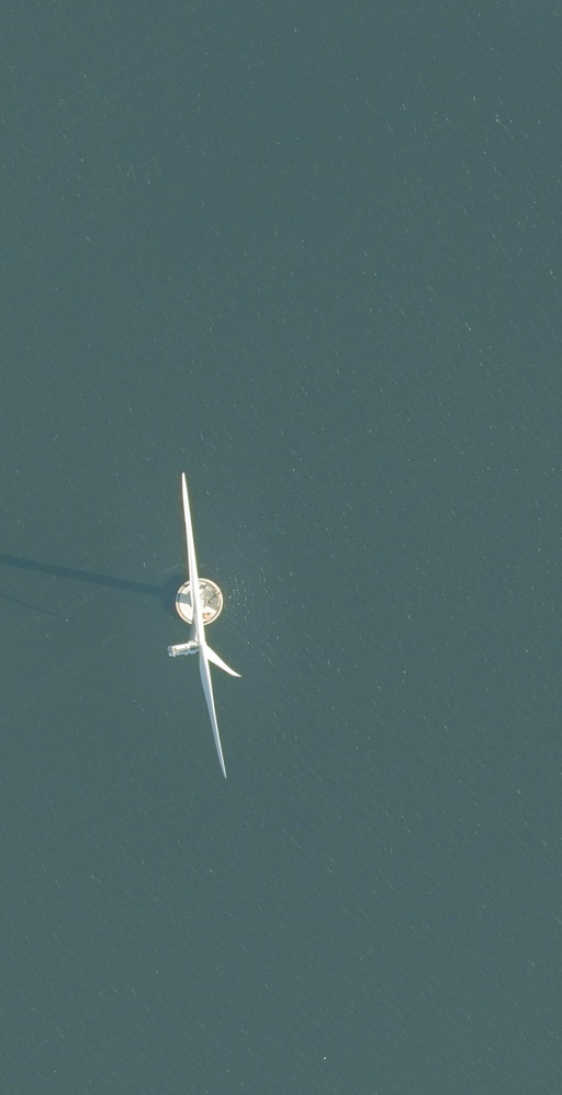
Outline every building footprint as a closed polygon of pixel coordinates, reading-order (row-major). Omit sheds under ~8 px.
[(200,599),(199,598),(199,597),(199,596),(198,596),(197,595),(196,595),(195,595),(194,595),(193,595),(192,596),(191,596),(191,597),(191,598),(190,599),(190,600),(191,601),(191,602),(192,603),(193,603),(193,604),(194,604),(195,604),(196,604),(197,604),(197,603),(198,603),(199,602),(199,601),(200,600),(200,599)]
